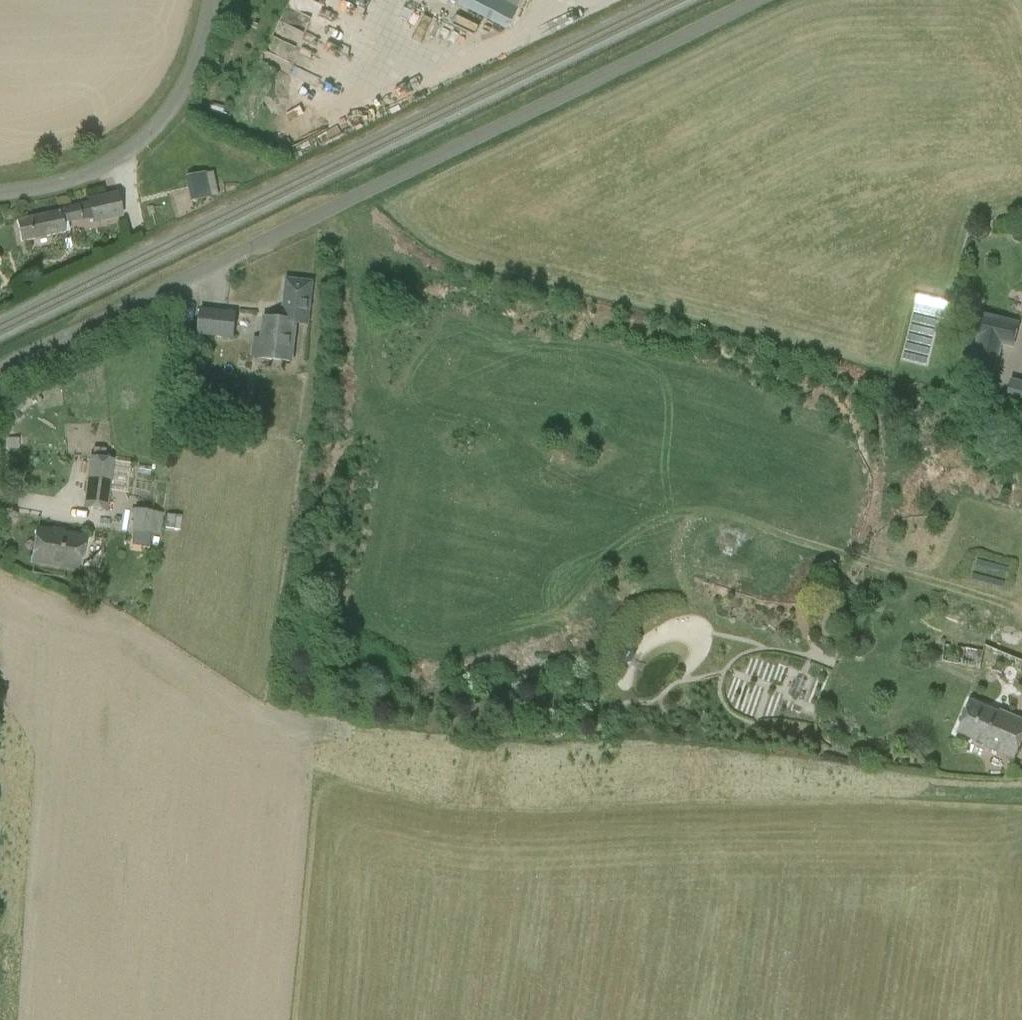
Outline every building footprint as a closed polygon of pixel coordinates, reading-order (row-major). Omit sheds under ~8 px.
[(520,10),(525,0),(501,0),(520,10)] [(186,176),(191,202),(212,198),(207,172),(186,176)] [(93,224),(123,217),(118,192),(88,198),(93,224)] [(65,232),(63,223),(82,219),(79,205),(59,209),(59,211),(17,220),(21,242),(65,232)] [(286,278),(282,318),(265,316),(261,358),(291,361),(295,324),(310,326),(314,281),(286,278)] [(201,308),(198,335),(234,339),(237,312),(201,308)] [(1020,322),(980,312),(974,338),(978,339),(969,374),(992,380),(1001,345),(1013,348),(1020,322)] [(1021,404),(1021,377),(1016,375),(1008,399),(1021,404)] [(17,410),(9,414),(13,422),(21,418),(17,410)] [(106,511),(114,459),(91,455),(83,508),(106,511)] [(131,532),(160,537),(164,513),(135,508),(131,532)] [(37,528),(32,561),(80,569),(86,536),(37,528)] [(984,650),(945,643),(942,662),(981,669),(984,650)] [(1014,759),(1021,739),(1021,721),(971,700),(958,733),(985,744),(984,747),(1014,759)]
